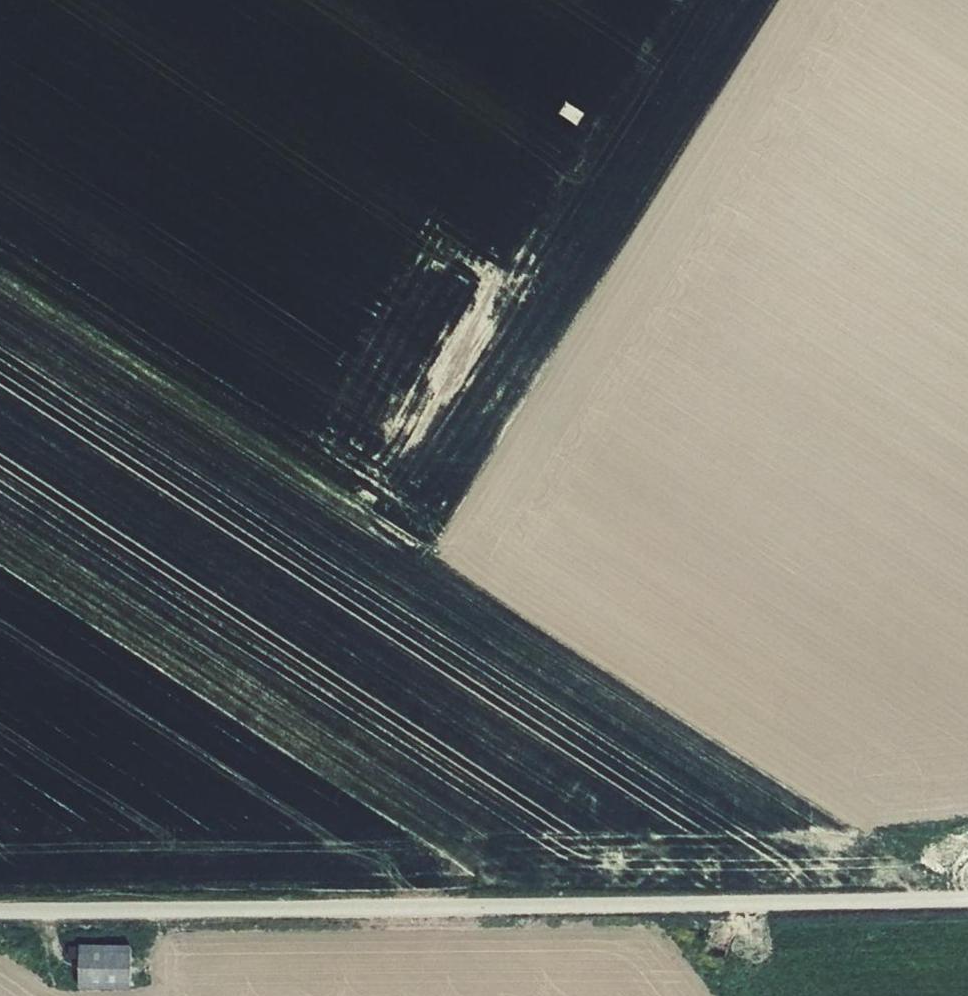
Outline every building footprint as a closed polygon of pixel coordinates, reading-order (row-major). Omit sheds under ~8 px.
[(131,946),(79,946),(80,989),(132,989),(131,946)]
